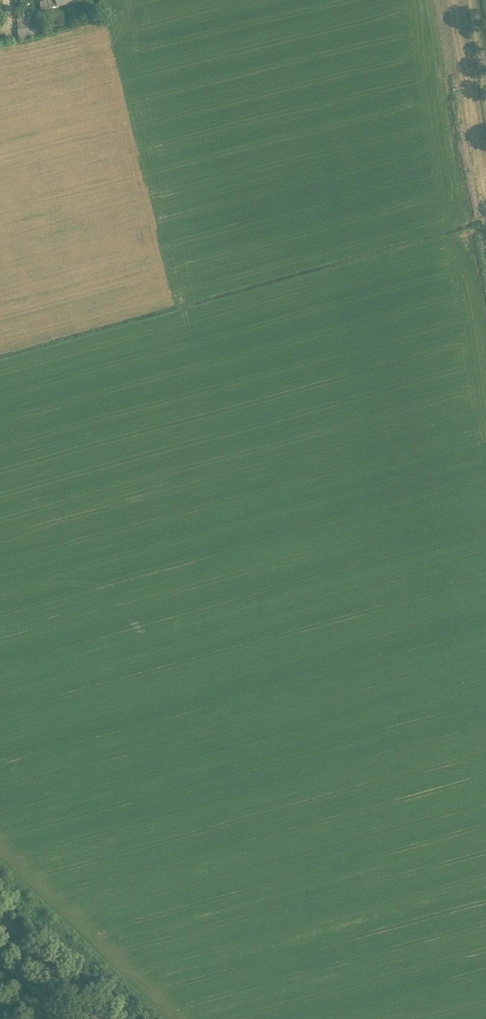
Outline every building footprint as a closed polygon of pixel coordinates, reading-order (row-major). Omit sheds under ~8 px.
[(45,0),(39,2),(40,9),(77,3),(77,0),(45,0)] [(30,38),(28,28),(27,24),(26,20),(24,20),(24,17),(17,19),(18,25),(18,30),(17,30),(19,40),(30,38)]
